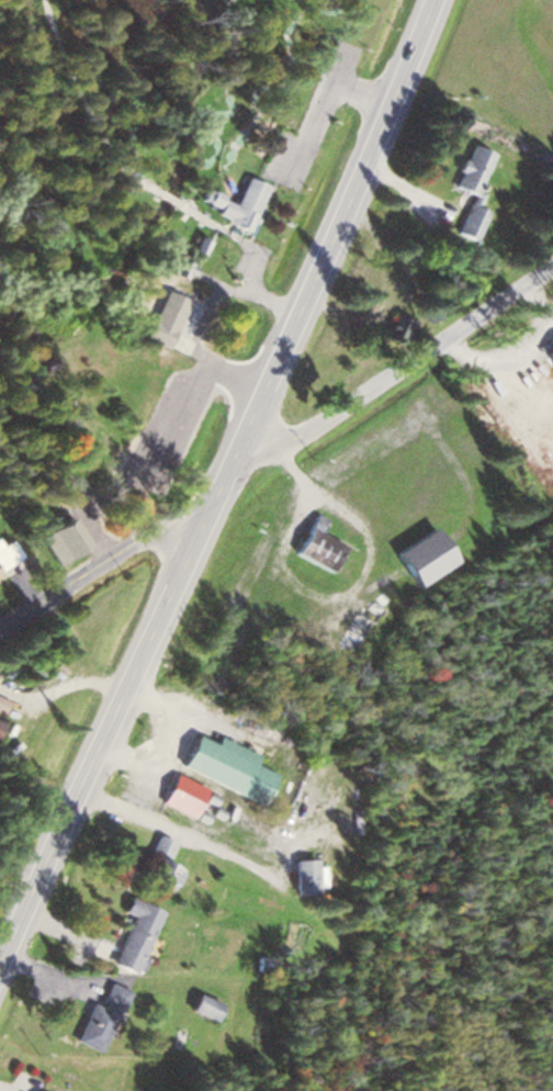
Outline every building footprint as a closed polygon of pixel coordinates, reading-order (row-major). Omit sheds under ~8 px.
[(489,151),(465,143),(449,187),(467,193),(452,234),(472,241),(483,210),(469,205),(489,151)] [(246,230),(264,184),(243,176),(234,199),(205,188),(200,199),(217,206),(213,217),(246,230)] [(190,264),(178,259),(173,271),(185,276),(190,264)] [(143,311),(147,313),(137,337),(163,347),(172,323),(189,330),(199,302),(153,284),(143,311)] [(322,571),(334,544),(311,533),(318,517),(304,511),(284,554),(322,571)] [(0,541),(0,565),(14,557),(4,538),(0,541)] [(346,650),(364,619),(350,611),(331,642),(346,650)] [(271,772),(248,764),(253,752),(211,737),(209,742),(186,734),(173,770),(260,802),(271,772)] [(154,801),(187,816),(200,787),(168,772),(154,801)] [(166,889),(173,867),(164,864),(170,839),(149,833),(136,880),(166,889)] [(314,893),(314,857),(291,858),(292,894),(314,893)] [(157,910),(123,897),(117,912),(125,915),(108,963),(135,973),(157,910)] [(121,989),(97,978),(71,1040),(95,1050),(121,989)] [(209,1019),(217,1004),(194,992),(186,1007),(209,1019)]
